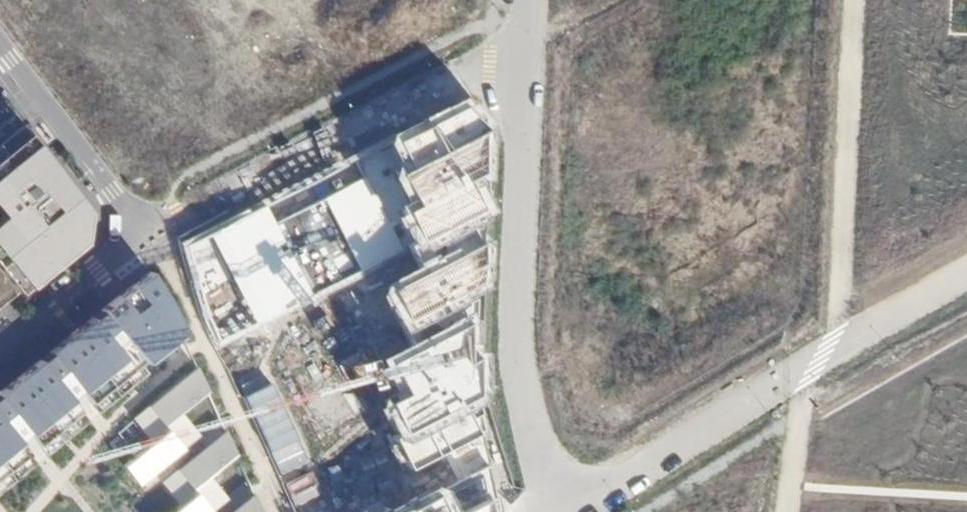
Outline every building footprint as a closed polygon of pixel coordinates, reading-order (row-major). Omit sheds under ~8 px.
[(491,133),(468,102),(388,141),(406,175),(491,133)] [(0,216),(0,254),(26,286),(81,241),(85,211),(3,103),(0,105),(0,215),(0,216)] [(491,133),(406,175),(396,179),(407,207),(395,214),(413,248),(486,215),(491,133)] [(406,175),(388,141),(179,244),(215,351),(406,252),(413,248),(395,214),(407,207),(396,179),(406,175)] [(486,215),(413,248),(406,252),(412,262),(417,272),(484,240),(486,215)] [(484,240),(417,272),(380,290),(407,336),(480,295),(484,240)] [(180,331),(149,271),(0,395),(0,479),(38,449),(180,331)] [(406,363),(478,330),(480,295),(407,336),(395,342),(406,363)] [(409,397),(477,368),(478,330),(406,363),(397,368),(409,397)] [(403,439),(482,404),(477,368),(409,397),(387,407),(403,439)] [(156,417),(168,430),(123,465),(139,484),(199,435),(178,414),(210,390),(195,370),(132,417),(141,429),(156,417)] [(444,457),(493,434),(482,404),(403,439),(392,444),(407,475),(444,457)] [(197,492),(172,511),(210,511),(228,497),(207,476),(239,452),(224,432),(161,479),(170,491),(185,479),(197,492)] [(493,434),(444,457),(457,484),(439,492),(449,511),(467,511),(509,488),(493,434)] [(320,500),(326,511),(349,511),(379,498),(370,477),(320,500)] [(509,488),(467,511),(513,511),(513,501),(509,488)] [(439,492),(392,511),(449,511),(439,492)] [(252,495),(230,511),(265,511),(252,495)]
